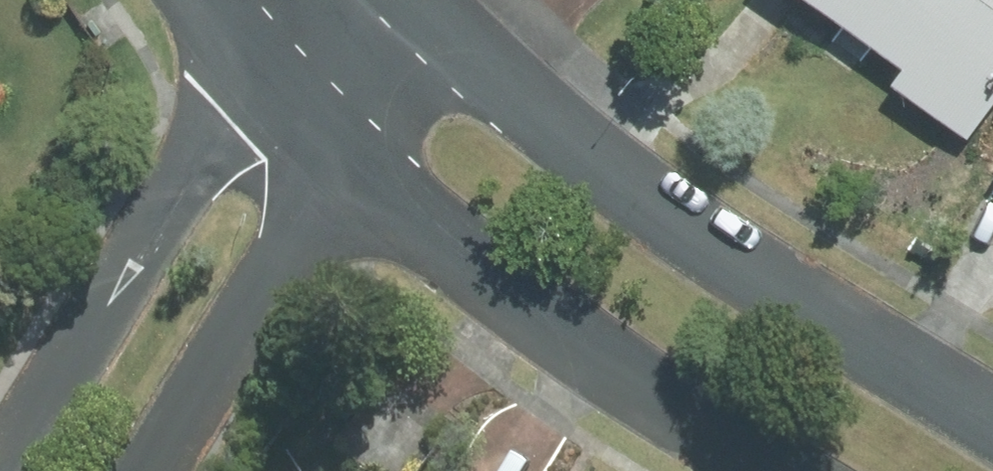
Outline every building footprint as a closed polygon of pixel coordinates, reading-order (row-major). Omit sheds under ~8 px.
[(907,64),(896,79),(971,136),(992,108),(992,0),(823,0),(907,64)]
